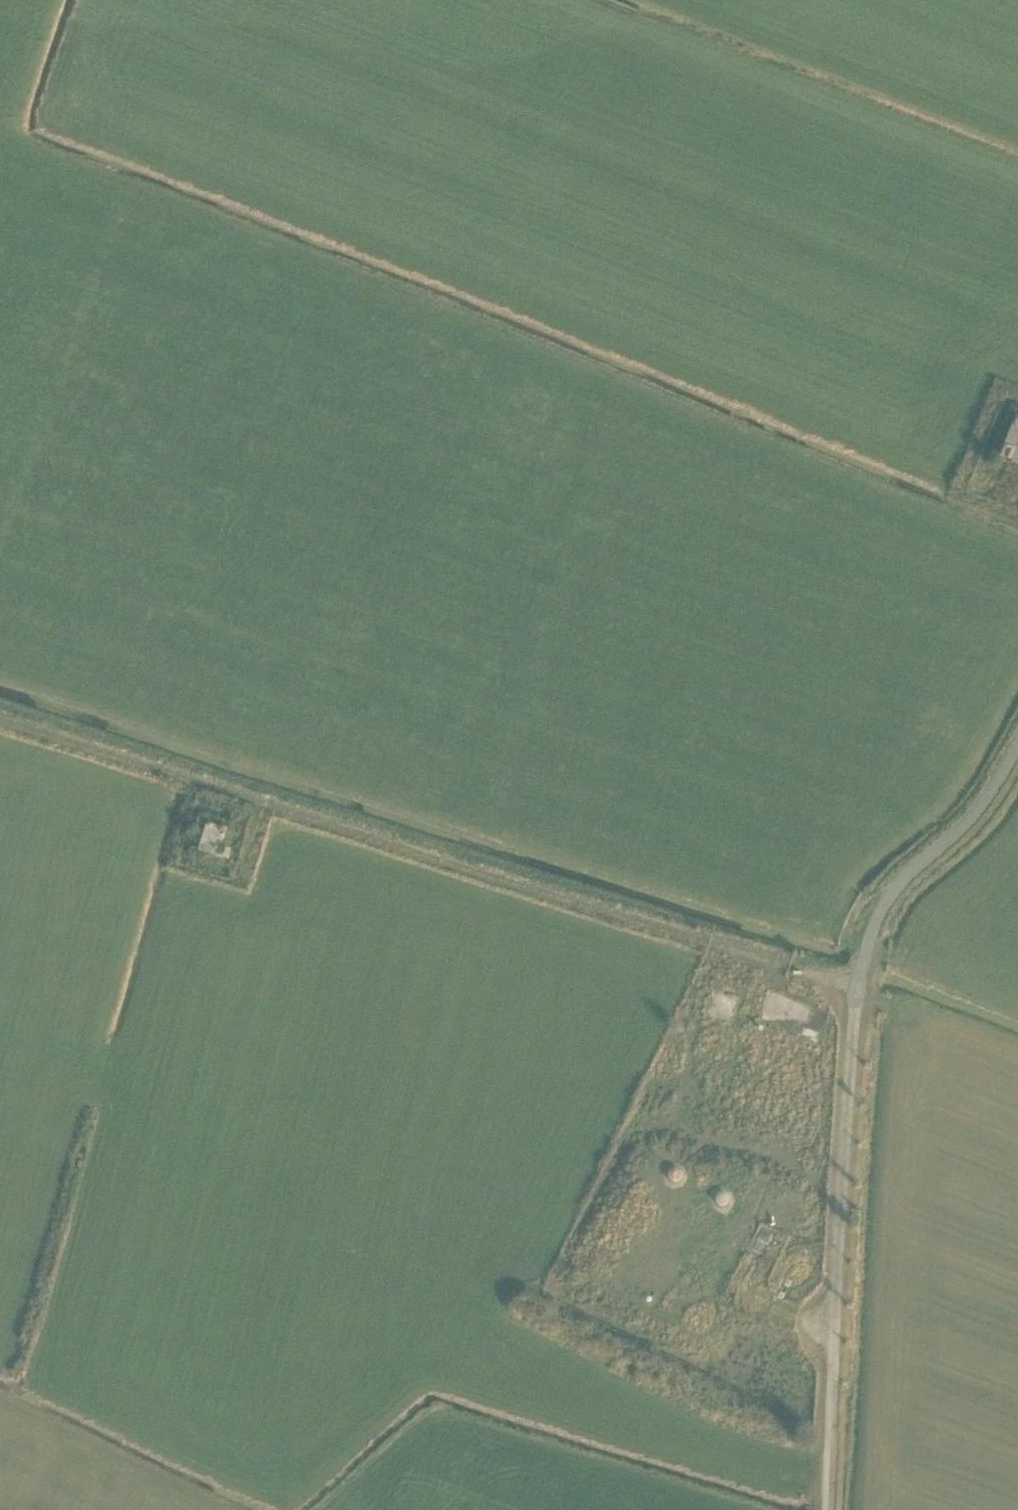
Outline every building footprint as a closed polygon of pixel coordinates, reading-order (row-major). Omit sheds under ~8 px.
[(1013,418),(997,459),(1017,467),(1017,420),(1013,418)] [(225,856),(229,827),(208,824),(204,853),(225,856)] [(768,1254),(776,1234),(766,1230),(758,1251),(768,1254)]
